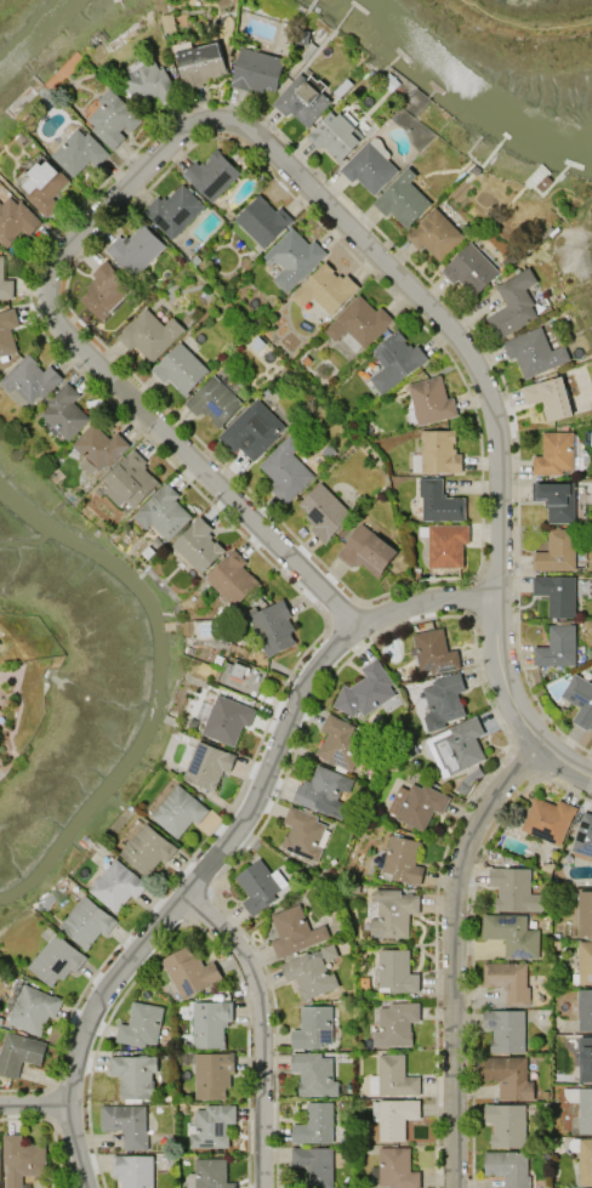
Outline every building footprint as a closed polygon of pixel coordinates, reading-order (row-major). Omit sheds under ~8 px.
[(176,51),(218,41),(224,69),(227,68),(228,73),(207,78),(209,81),(201,83),(203,87),(183,91),(181,81),(182,81),(176,51)] [(240,46),(284,58),(275,90),(263,87),(262,91),(250,89),(249,91),(229,86),(240,46)] [(121,79),(154,61),(159,69),(164,67),(178,93),(163,102),(156,93),(136,104),(121,79)] [(272,104),(298,73),(331,102),(307,129),(289,112),(285,116),(272,104)] [(113,149),(91,129),(95,126),(86,118),(101,103),(97,100),(109,87),(142,120),(131,131),(125,125),(119,131),(125,137),(113,149)] [(304,137),(335,108),(364,137),(341,159),(342,160),(340,163),(323,146),(318,149),(304,137)] [(73,177),(50,155),(76,129),(84,136),(87,132),(109,154),(96,167),(89,160),(73,177)] [(340,170),(368,141),(398,170),(374,195),(355,178),(352,182),(340,170)] [(216,149),(240,174),(211,203),(190,182),(190,183),(182,175),(194,163),(198,166),(201,163),(204,164),(209,159),(206,158),(216,149)] [(45,217),(24,195),(28,193),(15,180),(23,171),(29,177),(30,176),(27,172),(38,161),(41,165),(46,160),(57,171),(58,170),(68,181),(51,197),(58,205),(45,217)] [(372,203),(402,174),(431,203),(409,224),(410,226),(408,229),(389,211),(386,216),(372,203)] [(182,184),(204,206),(171,239),(142,210),(156,197),(160,200),(163,197),(166,199),(182,184)] [(263,249),(234,220),(258,194),(275,211),(279,206),(292,220),(286,227),(285,226),(263,249)] [(7,248),(0,241),(0,203),(1,204),(10,197),(17,204),(19,201),(41,223),(28,235),(22,229),(10,243),(11,244),(7,248)] [(405,237),(434,206),(465,237),(440,262),(422,245),(419,249),(405,237)] [(104,250),(118,235),(121,239),(125,235),(127,239),(136,231),(135,229),(143,221),(147,224),(146,226),(165,246),(133,278),(113,258),(104,250)] [(263,256),(291,227),(308,244),(313,239),(326,252),(285,292),(272,279),(283,268),(275,260),(271,263),(263,256)] [(440,271),(469,241),(499,272),(474,295),(457,278),(452,283),(440,271)] [(13,297),(0,298),(0,255),(2,255),(4,280),(12,280),(13,297)] [(101,320),(79,299),(87,289),(85,286),(95,277),(91,274),(104,261),(132,289),(101,320)] [(290,297),(325,262),(334,271),(332,272),(336,277),(338,274),(342,278),(346,274),(359,286),(331,316),(312,296),(301,308),(290,297)] [(485,318),(506,306),(494,286),(499,283),(499,284),(528,267),(537,282),(524,289),(534,303),(530,306),(536,316),(502,337),(502,339),(499,341),(485,318)] [(359,295),(375,311),(380,307),(393,320),(364,349),(360,346),(354,352),(341,339),(347,332),(346,330),(335,342),(323,331),(359,295)] [(17,351),(0,356),(0,312),(15,308),(19,326),(10,329),(17,351)] [(116,337),(146,308),(164,326),(172,318),(184,330),(152,363),(135,346),(130,351),(116,337)] [(502,342),(540,326),(551,351),(564,345),(570,359),(524,379),(514,357),(510,359),(502,342)] [(381,394),(369,379),(385,366),(371,351),(398,330),(405,339),(403,341),(406,346),(410,343),(412,347),(417,345),(428,359),(420,366),(419,365),(381,394)] [(164,383),(150,370),(180,341),(209,371),(188,393),(190,394),(187,398),(177,388),(169,379),(164,383)] [(23,409),(0,385),(0,383),(1,382),(0,381),(28,353),(38,363),(36,364),(42,371),(49,365),(62,379),(38,403),(34,400),(30,404),(29,403),(23,409)] [(184,403),(214,375),(243,404),(220,428),(210,419),(211,417),(207,414),(205,415),(201,413),(198,416),(184,403)] [(417,426),(408,383),(440,375),(446,398),(452,397),(457,415),(417,426)] [(525,405),(520,387),(562,376),(573,415),(546,422),(540,402),(525,405)] [(46,404),(67,382),(80,396),(73,402),(90,419),(68,440),(41,414),(49,407),(46,404)] [(217,437),(256,398),(285,426),(277,434),(278,437),(252,461),(239,448),(241,447),(240,445),(233,453),(217,437)] [(72,444),(93,422),(109,438),(116,432),(130,445),(109,466),(106,464),(98,471),(96,468),(90,474),(79,464),(85,457),(72,444)] [(421,471),(421,431),(449,431),(449,430),(455,430),(455,442),(452,442),(452,448),(455,448),(455,454),(461,454),(461,472),(452,472),(452,471),(421,471)] [(541,432),(573,432),(573,470),(562,470),(562,474),(531,474),(531,455),(541,455),(541,432)] [(258,465),(290,433),(301,444),(291,453),(314,476),(285,505),(271,490),(274,487),(271,483),(274,481),(258,465)] [(132,449),(146,462),(143,465),(144,467),(144,468),(160,484),(156,488),(155,487),(133,508),(124,499),(118,506),(104,491),(110,485),(103,478),(132,449)] [(465,519),(421,521),(421,496),(419,496),(419,477),(442,477),(442,493),(445,493),(445,498),(465,498),(465,519)] [(167,541),(150,523),(144,529),(132,516),(166,482),(180,495),(175,500),(193,517),(167,541)] [(298,504),(319,482),(352,513),(324,542),(311,529),(313,525),(303,516),(307,512),(298,504)] [(533,482),(575,483),(574,523),(547,523),(548,501),(533,501),(533,482)] [(200,574),(171,545),(193,523),(192,523),(199,516),(212,529),(207,533),(211,536),(210,539),(214,542),(216,541),(226,550),(222,553),(221,553),(200,574)] [(336,556),(360,524),(397,551),(377,576),(360,564),(359,567),(354,564),(352,568),(336,556)] [(427,525),(468,524),(468,544),(462,544),(462,568),(427,568),(427,536),(417,536),(417,527),(427,527),(427,525)] [(548,529),(574,529),(575,570),(533,570),(533,552),(548,551),(548,529)] [(234,607),(205,579),(229,555),(228,553),(233,548),(246,562),(241,565),(261,584),(257,587),(255,585),(234,607)] [(575,576),(575,618),(548,618),(548,595),(533,595),(533,576),(575,576)] [(268,656),(252,627),(246,631),(241,621),(249,618),(247,616),(250,615),(247,610),(256,607),(258,612),(278,601),(277,601),(281,598),(291,615),(288,618),(294,630),(290,632),(295,643),(268,656)] [(575,624),(575,665),(533,665),(533,647),(548,647),(548,624),(575,624)] [(412,633),(443,629),(446,652),(457,649),(460,667),(431,673),(429,669),(419,671),(412,633)] [(266,671),(254,700),(215,683),(227,654),(266,671)] [(360,669),(375,658),(393,682),(389,686),(395,694),(364,716),(358,707),(354,716),(332,705),(343,684),(349,687),(365,676),(360,669)] [(431,681),(460,672),(465,689),(456,693),(459,703),(461,701),(465,715),(427,727),(423,712),(428,711),(421,688),(432,684),(431,681)] [(574,673),(591,685),(591,720),(586,731),(571,721),(580,707),(560,695),(574,673)] [(217,694),(255,709),(249,727),(243,724),(234,745),(201,733),(201,732),(200,731),(198,728),(200,722),(197,717),(203,701),(210,699),(211,695),(214,694),(217,695),(217,694)] [(328,714),(354,726),(352,731),(366,738),(351,772),(346,769),(343,774),(334,769),(336,764),(314,754),(320,741),(323,743),(328,733),(319,729),(328,714)] [(443,778),(426,740),(431,739),(429,738),(476,716),(484,733),(474,737),(485,758),(450,775),(450,774),(443,778)] [(198,740),(235,755),(229,772),(222,769),(215,791),(182,778),(186,768),(178,764),(186,744),(194,748),(198,740)] [(353,780),(348,792),(340,790),(336,801),(347,805),(341,819),(328,814),(326,815),(291,801),(300,778),(309,781),(315,766),(353,780)] [(150,815),(177,784),(209,811),(197,824),(193,820),(177,839),(150,815)] [(423,784),(450,797),(442,814),(433,809),(422,831),(394,818),(395,815),(386,811),(398,786),(408,790),(411,784),(421,789),(423,784)] [(560,846),(520,829),(534,796),(556,805),(558,800),(577,807),(574,814),(573,813),(560,846)] [(283,823),(290,805),(317,817),(315,820),(325,825),(315,847),(321,849),(315,863),(280,847),(285,835),(286,836),(291,825),(283,823)] [(582,812),(591,814),(591,857),(571,851),(582,812)] [(119,853),(144,822),(177,848),(165,863),(160,859),(146,876),(119,853)] [(389,835),(420,841),(415,864),(423,866),(420,885),(391,879),(391,881),(381,879),(382,872),(381,871),(389,835)] [(115,913),(89,889),(106,870),(97,863),(107,851),(147,885),(136,898),(131,893),(115,913)] [(234,877),(258,858),(271,874),(275,869),(286,883),(273,894),(277,898),(252,916),(241,902),(249,897),(234,877)] [(489,868),(530,869),(530,893),(542,894),(541,911),(495,910),(495,897),(497,897),(497,886),(488,886),(489,868)] [(409,937),(369,936),(370,919),(377,919),(377,902),(374,902),(374,889),(400,889),(400,894),(419,894),(419,913),(409,913),(409,937)] [(577,891),(591,890),(591,936),(579,936),(577,891)] [(59,926),(85,894),(110,916),(110,915),(118,921),(106,934),(101,931),(86,949),(59,926)] [(269,916),(298,904),(309,931),(323,925),(329,937),(277,959),(269,942),(279,938),(269,916)] [(482,938),(482,914),(525,914),(525,930),(539,930),(539,957),(510,957),(510,959),(503,959),(503,938),(482,938)] [(51,987),(28,967),(49,942),(40,934),(47,926),(87,957),(75,972),(72,968),(62,979),(59,977),(51,987)] [(577,940),(591,940),(591,984),(577,984),(577,940)] [(280,965),(308,953),(308,954),(317,950),(317,951),(320,950),(320,948),(332,943),(338,955),(326,961),(324,956),(320,957),(328,974),(334,973),(338,985),(302,1001),(297,988),(298,988),(295,978),(288,982),(280,965)] [(182,1000),(160,960),(187,944),(189,948),(188,949),(192,956),(197,954),(204,966),(212,961),(222,978),(182,1000)] [(377,949),(408,949),(409,973),(419,973),(419,991),(389,991),(389,987),(377,987),(377,949)] [(483,964),(526,962),(526,987),(529,987),(529,1005),(506,1005),(506,989),(503,989),(503,987),(483,987),(483,964)] [(6,1022),(24,983),(52,996),(53,995),(62,999),(53,1018),(49,1016),(39,1036),(6,1022)] [(577,990),(591,990),(591,1031),(577,1031),(577,990)] [(132,1001),(163,1007),(156,1044),(146,1042),(144,1047),(115,1041),(118,1023),(129,1024),(132,1001)] [(192,1047),(192,1002),(232,1001),(232,1021),(227,1021),(227,1027),(223,1027),(223,1035),(224,1035),(224,1048),(218,1048),(218,1047),(192,1047)] [(412,1045),(372,1046),(372,1031),(378,1031),(377,1007),(389,1007),(389,1002),(419,1002),(420,1021),(410,1021),(410,1031),(412,1031),(412,1045)] [(300,1006),(331,1006),(332,1042),(321,1042),(321,1047),(291,1048),(291,1029),(301,1029),(300,1006)] [(483,1010),(524,1010),(524,1052),(490,1052),(489,1040),(493,1040),(491,1028),(483,1028),(483,1010)] [(17,1079),(0,1074),(0,1046),(5,1031),(46,1044),(40,1064),(22,1059),(17,1079)] [(579,1036),(591,1036),(591,1082),(579,1082),(579,1036)] [(194,1099),(194,1053),(233,1052),(233,1072),(229,1072),(229,1086),(226,1086),(226,1098),(194,1099)] [(291,1053),(320,1053),(320,1057),(331,1057),(331,1081),(338,1081),(338,1095),(298,1095),(298,1081),(301,1081),(301,1072),(291,1072),(291,1053)] [(377,1055),(404,1055),(404,1076),(420,1076),(420,1095),(377,1096),(377,1093),(369,1093),(369,1075),(377,1075),(377,1055)] [(109,1074),(109,1056),(156,1056),(156,1073),(150,1073),(150,1081),(154,1081),(154,1098),(119,1098),(119,1074),(109,1074)] [(484,1058),(526,1057),(526,1081),(534,1081),(534,1101),(525,1101),(525,1099),(499,1099),(499,1080),(484,1080),(484,1058)] [(563,1088),(591,1087),(591,1133),(579,1133),(577,1102),(569,1102),(563,1096),(563,1088)] [(404,1141),(378,1141),(378,1121),(372,1121),(371,1102),(378,1102),(378,1101),(419,1099),(419,1118),(404,1118),(404,1141)] [(331,1102),(331,1142),(291,1142),(291,1124),(306,1124),(306,1102),(331,1102)] [(228,1147),(189,1147),(189,1135),(187,1135),(187,1112),(194,1112),(194,1109),(205,1109),(205,1104),(234,1104),(234,1122),(226,1122),(226,1133),(228,1133),(228,1147)] [(484,1104),(525,1104),(525,1147),(490,1147),(490,1135),(493,1135),(493,1122),(484,1122),(484,1104)] [(101,1105),(146,1105),(146,1131),(147,1131),(147,1149),(124,1149),(124,1133),(121,1133),(121,1130),(101,1130),(101,1105)] [(28,1183),(29,1187),(5,1187),(5,1172),(7,1172),(7,1164),(2,1164),(2,1133),(21,1133),(21,1143),(45,1143),(45,1175),(40,1175),(40,1180),(33,1180),(33,1175),(22,1175),(22,1183),(28,1183)] [(571,1138),(591,1138),(591,1185),(579,1186),(579,1152),(571,1152),(568,1147),(568,1142),(571,1138)] [(420,1171),(420,1187),(389,1187),(389,1186),(378,1186),(378,1147),(410,1147),(410,1171),(420,1171)] [(291,1148),(332,1148),(332,1187),(307,1187),(307,1166),(291,1166),(291,1148)] [(530,1176),(530,1187),(503,1187),(503,1175),(485,1175),(485,1150),(526,1152),(526,1176),(530,1176)] [(153,1155),(153,1187),(120,1187),(120,1181),(118,1181),(118,1175),(112,1175),(112,1155),(153,1155)] [(235,1182),(235,1187),(188,1187),(187,1176),(189,1172),(195,1172),(194,1159),(226,1158),(226,1182),(235,1182)]
